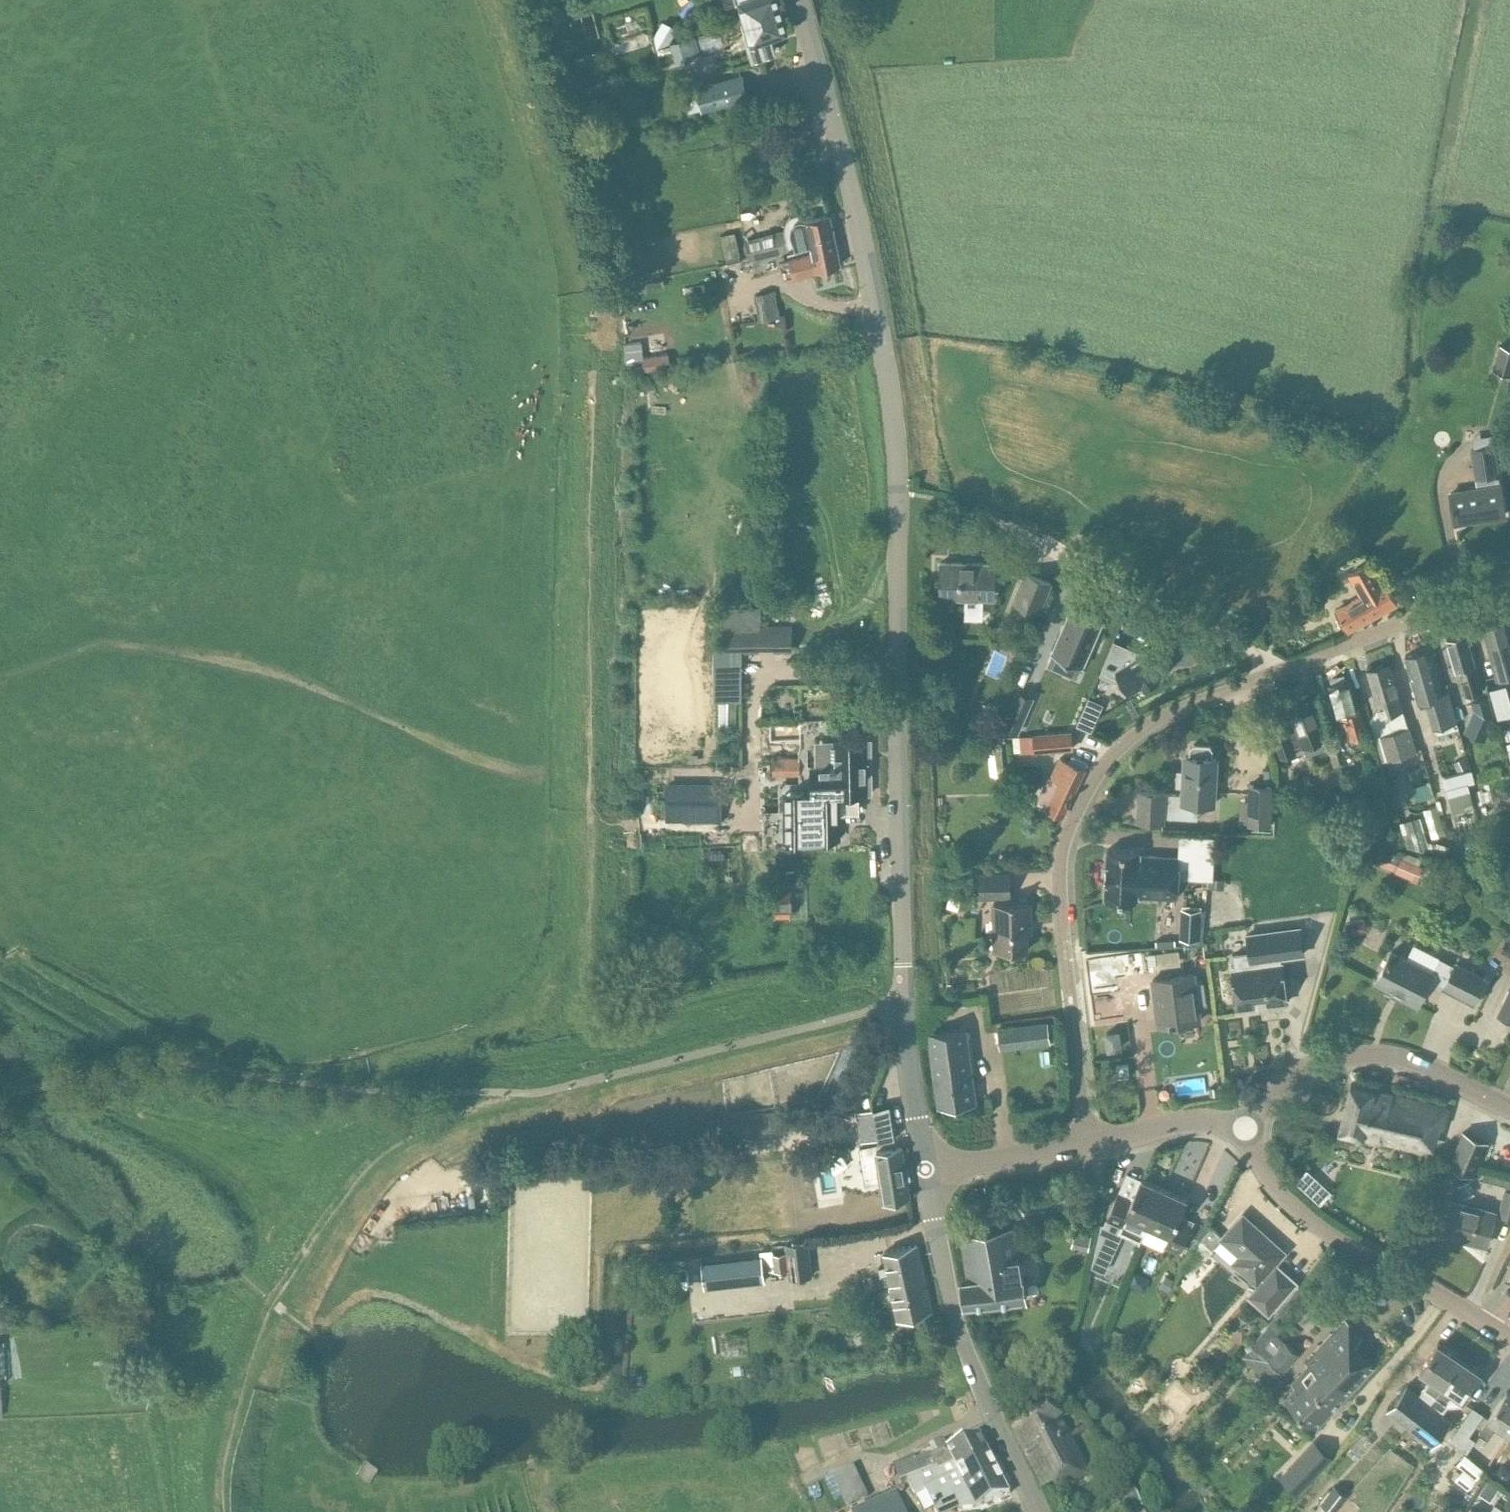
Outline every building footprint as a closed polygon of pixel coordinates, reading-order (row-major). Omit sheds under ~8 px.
[(711,32),(727,27),(746,21),(747,24),(765,19),(763,13),(781,7),(779,0),(726,0),(728,5),(740,2),(744,14),(709,24),(711,32)] [(744,30),(752,60),(776,53),(772,36),(788,31),(781,7),(763,13),(765,19),(747,24),(746,21),(727,27),(729,34),(744,30)] [(663,20),(655,40),(668,45),(676,25),(663,20)] [(692,59),(687,39),(672,44),(677,64),(692,59)] [(595,50),(585,53),(588,62),(598,59),(595,50)] [(697,86),(702,108),(749,97),(744,75),(697,86)] [(804,247),(836,240),(831,214),(809,218),(802,217),(801,211),(799,211),(798,212),(796,212),(795,213),(794,214),(792,215),(791,216),(790,217),(789,218),(788,219),(787,220),(787,222),(786,223),(786,225),(785,226),(785,228),(785,229),(785,231),(749,238),(752,252),(753,256),(804,247)] [(736,231),(723,234),(727,261),(740,259),(736,231)] [(840,263),(836,240),(804,247),(805,252),(784,256),(787,274),(840,263)] [(634,295),(631,284),(623,287),(626,297),(634,295)] [(780,316),(775,290),(755,294),(760,320),(780,316)] [(1509,375),(1509,348),(1499,345),(1492,370),(1509,375)] [(1499,475),(1500,475),(1495,445),(1472,449),(1476,479),(1478,489),(1451,493),(1456,523),(1506,515),(1501,485),(1499,475)] [(995,563),(942,562),(941,598),(995,599),(995,563)] [(1384,584),(1372,562),(1350,574),(1361,596),(1336,610),(1348,632),(1398,604),(1386,583),(1384,584)] [(1053,582),(1025,571),(1012,603),(1040,614),(1053,582)] [(727,647),(713,647),(713,699),(742,699),(742,652),(792,652),(792,623),(761,623),(761,606),(727,606),(727,647)] [(1055,655),(1085,668),(1105,620),(1075,607),(1055,655)] [(1497,679),(1509,676),(1509,633),(1507,621),(1483,627),(1492,659),(1497,679)] [(1461,681),(1466,695),(1484,691),(1475,664),(1466,634),(1447,640),(1456,670),(1459,669),(1462,680),(1461,681)] [(1159,676),(1158,674),(1170,667),(1166,661),(1169,659),(1163,649),(1160,651),(1156,645),(1137,656),(1132,648),(1114,640),(1099,674),(1117,682),(1122,679),(1130,692),(1141,685),(1142,686),(1159,676)] [(1424,701),(1432,729),(1435,728),(1438,734),(1459,727),(1449,691),(1442,692),(1429,650),(1406,657),(1419,702),(1424,701)] [(1387,735),(1409,728),(1389,663),(1367,670),(1381,715),(1387,735)] [(1360,750),(1368,779),(1383,774),(1374,744),(1369,746),(1360,710),(1357,711),(1349,680),(1330,685),(1339,716),(1342,730),(1347,728),(1350,741),(1352,741),(1355,752),(1360,750)] [(1498,718),(1509,715),(1509,700),(1506,685),(1490,689),(1498,718)] [(1004,725),(1018,731),(1033,698),(1018,692),(1004,725)] [(1273,734),(1281,758),(1295,752),(1294,748),(1303,745),(1303,747),(1325,739),(1309,694),(1287,702),(1297,729),(1289,732),(1288,729),(1273,734)] [(1088,696),(1078,723),(1092,729),(1103,701),(1088,696)] [(1469,722),(1488,731),(1494,717),(1489,697),(1472,701),(1474,710),(1469,722)] [(1415,750),(1409,728),(1387,735),(1377,738),(1383,760),(1415,750)] [(1035,751),(1035,753),(1074,750),(1072,730),(1033,734),(1033,735),(1020,736),(1021,752),(1035,751)] [(1003,772),(1002,739),(989,739),(989,772),(1003,772)] [(866,793),(866,740),(837,740),(837,744),(833,744),(833,765),(813,765),(813,791),(786,792),(787,845),(843,845),(842,793),(866,793)] [(1138,821),(1163,822),(1164,818),(1198,820),(1198,804),(1214,805),(1217,758),(1213,758),(1214,749),(1210,744),(1194,744),(1190,747),(1189,757),(1186,756),(1185,770),(1177,769),(1176,786),(1184,786),(1183,795),(1165,794),(1165,792),(1140,791),(1138,821)] [(1064,815),(1089,762),(1074,755),(1071,762),(1060,757),(1052,776),(1061,780),(1048,808),(1052,810),(1050,813),(1060,818),(1062,815),(1064,815)] [(800,756),(773,756),(773,773),(799,773),(800,756)] [(1443,777),(1452,813),(1474,807),(1468,784),(1474,782),(1471,770),(1443,777)] [(1366,789),(1360,771),(1347,775),(1353,793),(1366,789)] [(722,782),(668,782),(668,819),(722,819),(722,782)] [(1271,825),(1272,783),(1248,782),(1247,824),(1271,825)] [(1354,805),(1348,786),(1330,791),(1336,811),(1354,805)] [(1390,830),(1382,802),(1364,807),(1372,835),(1390,830)] [(1439,804),(1425,807),(1432,835),(1445,832),(1439,804)] [(1407,846),(1432,854),(1435,843),(1427,841),(1421,815),(1400,822),(1407,846)] [(1106,899),(1138,900),(1138,896),(1178,898),(1180,858),(1140,856),(1140,851),(1108,850),(1106,899)] [(1395,872),(1415,881),(1423,864),(1391,852),(1375,861),(1374,862),(1396,871),(1395,872)] [(981,898),(1012,898),(1011,872),(980,872),(981,898)] [(994,903),(996,951),(1028,950),(1027,920),(1031,920),(1030,902),(994,903)] [(1182,908),(1181,938),(1203,939),(1204,908),(1182,908)] [(1234,971),(1239,1009),(1288,1002),(1282,957),(1304,954),(1300,928),(1248,935),(1251,953),(1233,955),(1236,970),(1234,971)] [(1400,996),(1417,1005),(1431,979),(1444,985),(1443,987),(1474,1002),(1486,979),(1455,963),(1454,965),(1440,958),(1433,972),(1392,951),(1376,982),(1401,995),(1400,996)] [(1142,991),(1138,959),(1117,962),(1121,994),(1142,991)] [(1203,982),(1196,983),(1195,974),(1153,980),(1156,1005),(1167,1004),(1170,1024),(1201,1020),(1199,1004),(1206,1003),(1203,982)] [(1497,1015),(1509,1021),(1509,990),(1509,989),(1497,1015)] [(1048,1020),(997,1027),(1001,1050),(1051,1043),(1048,1020)] [(967,1029),(929,1034),(939,1108),(977,1103),(967,1029)] [(1107,1033),(1109,1050),(1122,1049),(1120,1031),(1107,1033)] [(1395,1160),(1407,1163),(1411,1148),(1422,1151),(1423,1150),(1424,1148),(1426,1146),(1427,1146),(1435,1148),(1440,1126),(1445,1127),(1448,1112),(1449,1108),(1448,1108),(1447,1107),(1378,1089),(1377,1090),(1351,1083),(1340,1129),(1339,1131),(1364,1137),(1365,1135),(1367,1138),(1399,1146),(1395,1160)] [(896,1137),(890,1105),(874,1108),(880,1140),(896,1137)] [(1451,1165),(1474,1176),(1478,1166),(1488,1143),(1465,1133),(1461,1140),(1455,1156),(1451,1165)] [(876,1151),(884,1200),(911,1196),(908,1179),(911,1179),(909,1165),(906,1166),(903,1146),(876,1151)] [(1509,1219),(1509,1177),(1509,1176),(1508,1178),(1485,1172),(1483,1179),(1506,1185),(1505,1188),(1498,1215),(1509,1219)] [(1119,1231),(1126,1215),(1148,1225),(1149,1225),(1165,1189),(1142,1178),(1131,1203),(1118,1197),(1107,1220),(1105,1225),(1100,1223),(1090,1267),(1104,1273),(1122,1233),(1119,1231)] [(1165,1246),(1180,1252),(1190,1229),(1177,1223),(1188,1199),(1165,1189),(1148,1225),(1170,1235),(1165,1246)] [(1463,1238),(1488,1244),(1496,1213),(1445,1200),(1438,1229),(1464,1235),(1463,1238)] [(1238,1258),(1234,1263),(1258,1284),(1246,1297),(1269,1317),(1299,1283),(1277,1263),(1286,1252),(1243,1214),(1223,1237),(1212,1227),(1201,1239),(1213,1250),(1220,1243),(1238,1258)] [(1201,1239),(1212,1227),(1205,1221),(1194,1233),(1201,1239)] [(962,1284),(965,1308),(1027,1298),(1023,1276),(1015,1228),(960,1236),(968,1283),(962,1284)] [(788,1269),(789,1279),(812,1276),(808,1241),(785,1244),(786,1252),(772,1253),(774,1271),(788,1269)] [(892,1284),(925,1277),(918,1244),(884,1251),(888,1266),(880,1268),(882,1275),(889,1273),(890,1278),(885,1279),(886,1285),(892,1284)] [(722,1276),(723,1287),(764,1282),(761,1258),(701,1266),(703,1279),(722,1276)] [(933,1309),(925,1277),(892,1284),(899,1317),(933,1309)] [(1285,1397),(1315,1426),(1373,1365),(1350,1343),(1360,1333),(1346,1321),(1306,1362),(1309,1365),(1300,1374),(1304,1377),(1285,1397)] [(1284,1372),(1300,1353),(1284,1340),(1268,1359),(1284,1372)] [(1424,1388),(1436,1395),(1460,1359),(1438,1344),(1421,1370),(1431,1377),(1424,1388)] [(1436,1395),(1447,1403),(1454,1392),(1464,1399),(1482,1374),(1460,1359),(1436,1395)] [(1410,1428),(1431,1402),(1407,1383),(1386,1408),(1410,1428)] [(1488,1438),(1497,1425),(1509,1433),(1509,1393),(1507,1391),(1488,1419),(1480,1433),(1488,1438)] [(1431,1402),(1410,1428),(1432,1445),(1452,1419),(1431,1402)] [(1014,1428),(1044,1484),(1070,1470),(1076,1482),(1089,1475),(1061,1421),(1064,1419),(1054,1403),(1014,1428)] [(1450,1439),(1466,1451),(1475,1440),(1468,1435),(1484,1414),(1473,1406),(1450,1439)] [(896,1471),(901,1485),(909,1482),(910,1485),(920,1480),(918,1478),(938,1469),(941,1473),(957,1466),(960,1472),(992,1455),(981,1434),(948,1450),(944,1440),(934,1445),(938,1454),(933,1457),(932,1455),(896,1471)] [(1316,1444),(1287,1473),(1302,1488),(1331,1458),(1316,1444)] [(992,1455),(960,1472),(957,1466),(941,1473),(938,1469),(918,1478),(920,1480),(910,1485),(916,1500),(927,1495),(935,1511),(958,1511),(960,1511),(978,1508),(1010,1493),(992,1455)] [(843,1496),(847,1506),(868,1497),(853,1464),(824,1477),(835,1500),(843,1496)] [(1348,1496),(1334,1485),(1320,1502),(1321,1503),(1314,1511),(1335,1511),(1348,1496)] [(897,1490),(850,1510),(851,1511),(907,1511),(897,1490)] [(1143,1509),(1133,1490),(1111,1502),(1117,1511),(1138,1511),(1143,1509)] [(1491,1511),(1501,1511),(1505,1506),(1498,1500),(1490,1511),(1491,1511)]
